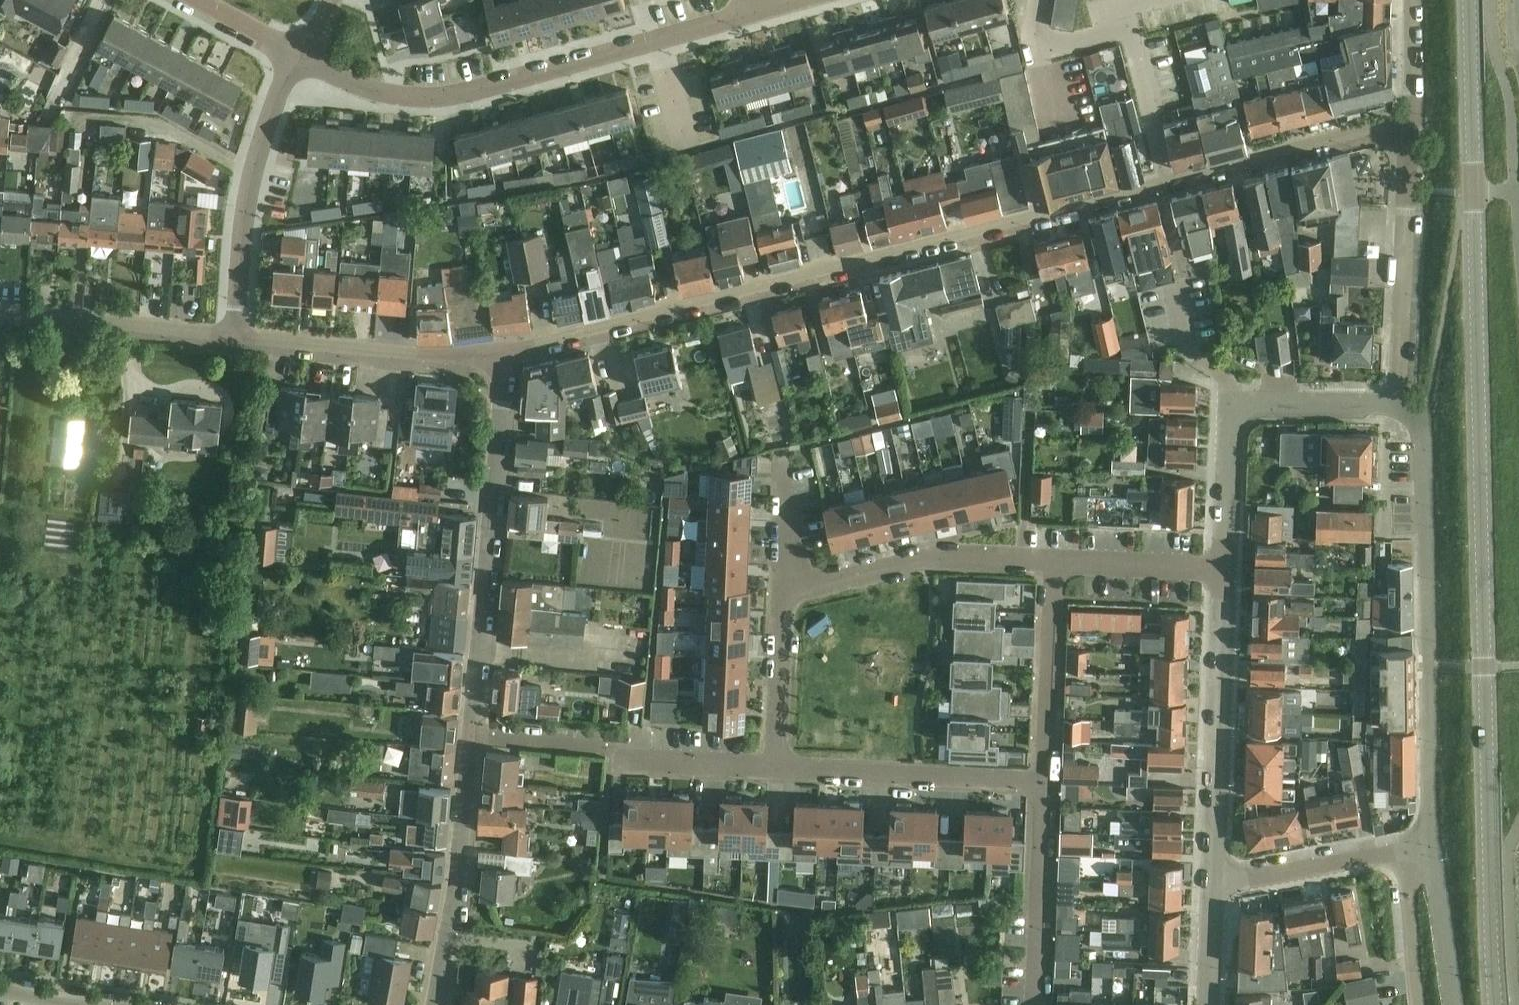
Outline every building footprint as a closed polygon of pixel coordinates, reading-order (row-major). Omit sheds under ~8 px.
[(21,0),(0,0),(0,6),(13,13),(16,9),(21,0)] [(16,9),(57,31),(74,0),(21,0),(16,9)] [(442,14),(438,0),(411,0),(400,3),(404,19),(401,20),(402,25),(442,14)] [(508,0),(504,0),(494,3),(493,0),(485,0),(486,5),(496,40),(518,34),(508,0)] [(539,28),(531,0),(508,0),(518,34),(539,28)] [(554,0),(531,0),(539,28),(560,23),(554,0)] [(582,17),(577,0),(554,0),(560,23),(582,17)] [(582,17),(603,11),(600,0),(577,0),(582,17)] [(603,11),(625,5),(624,0),(600,0),(603,11)] [(960,30),(951,0),(949,0),(927,6),(935,37),(960,30)] [(984,24),(977,0),(951,0),(960,30),(984,24)] [(984,24),(1008,17),(1004,0),(977,0),(984,24)] [(1078,4),(1057,0),(1055,0),(1053,13),(1076,17),(1078,4)] [(1390,0),(1311,0),(1311,10),(1304,9),(1311,36),(1311,37),(1389,18),(1390,0)] [(1053,13),(1050,25),(1074,30),(1076,17),(1053,13)] [(116,57),(133,25),(114,14),(97,46),(116,57)] [(442,14),(402,25),(403,31),(407,30),(412,46),(426,42),(429,54),(460,46),(456,32),(448,35),(442,14)] [(928,46),(924,47),(916,19),(903,22),(901,14),(891,16),(901,54),(914,50),(917,61),(919,62),(932,59),(928,46)] [(879,60),(901,54),(891,16),(882,19),(884,28),(871,31),(879,60)] [(1391,55),(1390,46),(1389,18),(1311,37),(1311,36),(1229,54),(1234,76),(1255,71),(1255,72),(1266,70),(1293,63),(1294,64),(1293,63),(1320,56),(1325,75),(1322,76),(1321,71),(1320,72),(1321,77),(1325,76),(1334,113),(1392,98),(1391,55)] [(134,66),(151,34),(133,25),(116,57),(134,66)] [(879,60),(871,31),(857,35),(855,26),(844,29),(854,67),(866,64),(870,76),(881,73),(878,61),(879,60)] [(1247,132),(1234,80),(1220,27),(1208,30),(1214,50),(1209,52),(1210,57),(1187,63),(1195,94),(1192,95),(1209,160),(1246,150),(1242,133),(1247,132)] [(830,74),(854,67),(844,29),(834,32),(836,41),(822,45),(830,74)] [(152,76),(169,44),(151,34),(134,66),(152,76)] [(56,39),(46,59),(57,65),(68,45),(56,39)] [(170,85),(187,53),(169,44),(152,76),(170,85)] [(779,47),(790,85),(814,78),(806,50),(793,54),(790,44),(779,47)] [(767,92),(790,85),(779,47),(770,50),(773,59),(759,63),(767,92)] [(972,73),(987,69),(997,66),(992,50),(967,57),(969,63),(972,73)] [(1023,68),(1020,60),(1018,51),(1002,55),(1004,64),(997,66),(1000,74),(1023,68)] [(1098,51),(1083,55),(1086,67),(1101,63),(1098,51)] [(188,95),(205,63),(187,53),(170,85),(188,95)] [(767,92),(759,63),(745,67),(743,58),(733,60),(744,98),(767,92)] [(719,105),(744,98),(733,60),(723,63),(725,72),(711,76),(719,105)] [(103,63),(97,73),(104,77),(110,67),(103,63)] [(206,105),(223,73),(205,63),(188,95),(206,105)] [(944,81),(972,73),(969,63),(941,71),(944,81)] [(1299,86),(1297,77),(1294,64),(1293,63),(1266,70),(1267,71),(1281,126),(1307,119),(1299,86)] [(1028,84),(1025,70),(999,75),(1002,90),(1028,84)] [(1251,133),(1281,126),(1267,71),(1266,70),(1255,72),(1261,95),(1242,100),(1251,133)] [(925,86),(923,77),(921,71),(907,75),(909,81),(911,90),(925,86)] [(1307,119),(1334,113),(1325,76),(1321,77),(1320,72),(1297,77),(1299,86),(1307,119)] [(223,73),(206,105),(225,115),(242,83),(223,73)] [(999,75),(946,90),(952,113),(1004,99),(1002,90),(999,75)] [(897,94),(911,90),(909,81),(894,85),(897,94)] [(1004,99),(1005,104),(1031,98),(1028,84),(1002,90),(1004,99)] [(602,95),(611,127),(635,120),(627,88),(602,95)] [(864,103),(878,99),(887,97),(884,88),(876,90),(861,94),(864,103)] [(95,105),(96,95),(81,94),(80,104),(95,105)] [(850,107),(864,103),(861,94),(848,98),(850,107)] [(109,106),(110,97),(96,95),(95,105),(109,106)] [(238,95),(230,109),(242,116),(250,101),(238,95)] [(586,133),(611,127),(602,95),(578,102),(586,133)] [(924,95),(883,105),(888,123),(928,112),(924,95)] [(125,98),(125,108),(139,109),(140,99),(125,98)] [(1034,113),(1031,98),(1005,104),(1009,118),(1034,113)] [(1118,134),(1140,129),(1132,98),(1120,101),(1120,99),(1099,104),(1105,125),(1104,125),(1119,183),(1144,177),(1134,138),(1120,141),(1118,134)] [(154,110),(154,100),(140,99),(139,109),(154,110)] [(796,106),(798,115),(813,111),(810,101),(796,106)] [(562,140),(586,133),(578,102),(553,109),(562,140)] [(175,119),(180,111),(167,103),(162,112),(175,119)] [(1188,104),(1177,107),(1180,118),(1195,114),(1192,103),(1188,104)] [(774,122),(798,115),(796,106),(771,112),(774,122)] [(880,106),(863,111),(866,123),(868,130),(880,127),(879,120),(883,119),(880,106)] [(538,147),(562,140),(553,109),(529,115),(538,147)] [(188,126),(193,118),(180,111),(175,119),(188,126)] [(1009,118),(1012,133),(1038,127),(1034,113),(1009,118)] [(749,118),(752,128),(766,124),(763,114),(749,118)] [(1174,169),(1207,160),(1195,114),(1180,118),(1162,122),(1174,169)] [(513,153),(538,147),(529,115),(505,122),(513,153)] [(297,126),(295,154),(309,155),(308,159),(329,161),(333,117),(327,117),(326,124),(311,123),(311,127),(297,126)] [(339,118),(333,117),(329,161),(351,163),(354,127),(339,125),(339,118)] [(737,132),(752,128),(749,118),(734,122),(737,132)] [(367,128),(354,127),(351,163),(370,164),(374,121),(368,120),(367,128)] [(11,121),(10,129),(25,130),(26,123),(11,121)] [(374,121),(370,164),(392,166),(396,130),(379,129),(380,121),(374,121)] [(489,160),(513,153),(505,122),(480,129),(489,160)] [(41,149),(52,129),(53,127),(54,125),(29,123),(28,133),(12,132),(11,148),(40,150),(41,149)] [(396,130),(392,166),(411,168),(415,124),(408,123),(408,131),(396,130)] [(102,124),(101,139),(126,141),(127,125),(102,124)] [(212,140),(216,131),(203,124),(198,132),(212,140)] [(411,168),(432,169),(435,133),(420,132),(421,124),(415,124),(411,168)] [(725,125),(716,127),(717,128),(719,138),(728,135),(725,125)] [(1089,190),(1119,183),(1104,125),(1062,136),(1076,192),(1089,189),(1089,190)] [(53,127),(52,129),(50,148),(63,149),(64,128),(53,127)] [(1012,133),(1017,155),(1028,195),(1033,194),(1035,204),(1064,197),(1064,195),(1076,192),(1062,136),(1041,141),(1038,127),(1012,133)] [(781,128),(733,140),(733,141),(759,243),(767,272),(802,263),(792,220),(781,223),(768,173),(791,167),(781,128)] [(464,167),(489,160),(480,129),(455,136),(464,167)] [(0,131),(0,151),(8,152),(10,132),(0,131)] [(130,136),(128,159),(149,162),(152,139),(130,136)] [(156,140),(153,166),(174,168),(177,142),(156,140)] [(71,201),(72,190),(78,190),(80,164),(79,163),(81,146),(68,145),(64,189),(63,188),(62,200),(71,201)] [(41,149),(40,150),(39,157),(49,158),(49,150),(41,149)] [(182,169),(206,182),(216,163),(193,150),(182,169)] [(1356,203),(1348,152),(1329,157),(1338,206),(1342,205),(1356,203)] [(619,158),(622,167),(637,163),(635,154),(619,158)] [(1026,196),(1028,195),(1017,155),(964,168),(968,184),(958,186),(957,181),(946,183),(942,169),(951,205),(962,202),(967,222),(998,214),(1002,209),(1028,202),(1026,196)] [(1328,207),(1338,206),(1329,157),(1292,167),(1300,212),(1309,211),(1311,222),(1327,220),(1330,216),(1328,207)] [(606,172),(622,167),(619,158),(604,163),(606,172)] [(493,177),(512,174),(511,162),(492,164),(493,177)] [(570,170),(571,179),(587,177),(586,167),(570,170)] [(1297,229),(1294,229),(1292,208),(1295,208),(1295,203),(1292,188),(1288,168),(1266,174),(1288,271),(1299,269),(1299,266),(1298,242),(1297,233),(1297,229)] [(941,208),(951,205),(942,169),(903,179),(906,191),(905,192),(916,235),(946,227),(941,208)] [(546,183),(571,179),(570,170),(545,174),(546,183)] [(905,192),(891,195),(886,173),(877,175),(879,181),(883,196),(884,203),(894,240),(916,235),(905,192)] [(521,187),(546,183),(545,174),(520,177),(521,187)] [(1286,272),(1288,271),(1266,174),(1243,180),(1260,254),(1281,249),(1284,260),(1286,272)] [(617,176),(607,179),(611,194),(621,192),(617,176)] [(505,189),(521,187),(520,177),(504,180),(505,189)] [(648,247),(650,246),(667,242),(650,178),(631,183),(648,247)] [(460,181),(454,183),(457,194),(468,191),(468,186),(467,185),(460,181)] [(469,195),(480,193),(496,190),(495,181),(479,184),(468,186),(468,191),(469,195)] [(872,199),(883,196),(879,181),(868,183),(872,199)] [(61,208),(43,206),(45,184),(36,183),(36,190),(34,190),(33,205),(30,239),(58,241),(61,208)] [(1210,221),(1210,222),(1224,219),(1234,275),(1251,272),(1241,213),(1239,213),(1232,183),(1202,190),(1210,221)] [(381,198),(380,198),(379,190),(370,191),(371,200),(367,200),(368,210),(383,208),(381,198)] [(1211,235),(1210,222),(1210,221),(1202,190),(1172,198),(1185,251),(1213,244),(1211,235)] [(856,202),(855,202),(853,191),(840,194),(847,221),(830,225),(837,254),(863,247),(855,219),(860,217),(856,202)] [(408,194),(410,204),(424,201),(423,192),(408,194)] [(218,194),(217,207),(224,208),(226,199),(227,194),(218,194)] [(395,206),(410,204),(408,194),(394,196),(395,206)] [(609,194),(597,197),(600,208),(612,205),(609,194)] [(675,194),(661,196),(665,225),(678,223),(675,194)] [(178,204),(173,251),(204,253),(208,206),(197,205),(198,196),(188,195),(187,205),(178,204)] [(586,207),(571,210),(568,197),(559,199),(562,212),(571,252),(577,275),(587,316),(610,310),(586,207)] [(30,239),(33,205),(32,205),(32,200),(4,198),(0,236),(30,239)] [(354,212),(368,210),(367,200),(352,203),(354,212)] [(478,212),(495,210),(494,200),(476,203),(478,212)] [(173,251),(178,204),(149,201),(148,213),(145,248),(173,251)] [(1131,268),(1170,258),(1156,202),(1117,212),(1127,252),(1131,268)] [(872,246),(894,240),(884,203),(862,208),(872,246)] [(1336,220),(1334,254),(1357,255),(1358,255),(1360,203),(1356,203),(1342,205),(1342,211),(1336,220)] [(88,243),(90,210),(91,206),(82,205),(82,210),(61,208),(58,241),(88,243)] [(325,207),(327,216),(341,214),(340,205),(325,207)] [(145,248),(148,213),(124,211),(125,206),(119,206),(119,213),(117,245),(145,248)] [(312,219),(327,216),(325,207),(311,209),(312,219)] [(117,245),(119,213),(90,210),(88,243),(117,245)] [(457,214),(460,236),(480,233),(477,211),(457,214)] [(1135,284),(1131,268),(1127,252),(1117,212),(1089,219),(1101,268),(1105,282),(1124,277),(1127,287),(1135,284)] [(719,284),(745,278),(741,261),(758,257),(748,213),(717,220),(720,234),(708,237),(719,284)] [(382,263),(378,307),(406,309),(411,251),(396,250),(398,217),(385,218),(384,231),(383,242),(382,263)] [(383,242),(384,231),(383,231),(384,218),(374,218),(373,230),(370,230),(369,241),(383,242)] [(650,246),(648,247),(635,250),(628,227),(616,230),(626,271),(631,270),(632,273),(632,274),(647,269),(649,275),(657,273),(655,268),(650,246)] [(1058,239),(1069,288),(1080,286),(1076,269),(1089,265),(1082,233),(1058,239)] [(302,301),(302,297),(307,244),(308,236),(283,234),(281,259),(295,260),(294,270),(275,269),(273,299),(302,301)] [(526,237),(532,276),(548,274),(541,234),(526,237)] [(308,236),(307,244),(302,297),(313,298),(313,302),(334,304),(338,254),(331,253),(332,248),(327,248),(326,265),(332,265),(331,270),(318,269),(321,237),(308,236)] [(517,279),(532,276),(526,237),(510,240),(517,279)] [(1058,291),(1069,288),(1058,239),(1034,245),(1041,277),(1054,274),(1058,291)] [(611,260),(609,248),(607,240),(596,242),(598,250),(601,263),(600,263),(603,279),(608,278),(615,309),(656,299),(649,275),(647,269),(632,274),(632,273),(619,276),(616,259),(611,260)] [(1320,240),(1298,242),(1299,266),(1321,265),(1320,240)] [(712,284),(705,251),(704,246),(672,253),(681,292),(712,284)] [(577,275),(571,252),(557,255),(562,278),(547,282),(557,323),(587,316),(577,275)] [(900,271),(880,276),(889,311),(879,314),(885,339),(889,338),(893,352),(934,341),(924,304),(980,289),(970,254),(939,263),(939,262),(900,272),(900,271)] [(340,273),(338,304),(378,307),(382,263),(354,261),(353,274),(340,273)] [(445,264),(448,281),(465,279),(462,261),(445,264)] [(1320,268),(1321,285),(1330,285),(1329,268),(1320,268)] [(418,285),(419,339),(454,338),(445,286),(444,281),(418,285)] [(494,333),(490,299),(489,292),(476,293),(475,282),(445,286),(454,338),(494,333)] [(490,299),(494,333),(531,328),(526,290),(512,292),(513,296),(490,299)] [(887,345),(885,339),(879,314),(866,317),(859,291),(840,296),(854,354),(887,345)] [(1330,311),(1344,311),(1344,293),(1330,293),(1330,311)] [(854,354),(840,296),(819,301),(834,357),(835,358),(854,354)] [(944,316),(984,306),(981,296),(941,306),(944,316)] [(1001,328),(1036,319),(1030,297),(996,306),(1001,328)] [(1119,347),(1112,317),(1107,297),(1095,301),(1100,320),(1093,321),(1100,351),(1119,347)] [(800,349),(811,346),(800,306),(773,313),(780,341),(797,336),(800,349)] [(1052,319),(1050,360),(1069,360),(1070,320),(1052,319)] [(1370,362),(1372,323),(1335,321),(1333,360),(1370,362)] [(771,360),(759,363),(749,325),(718,333),(730,379),(751,374),(758,402),(780,396),(772,367),(771,360)] [(1014,325),(1012,368),(1021,368),(1022,325),(1014,325)] [(1267,334),(1271,358),(1272,362),(1290,359),(1285,331),(1267,334)] [(1258,360),(1271,358),(1267,334),(1255,335),(1258,360)] [(1121,341),(1124,354),(1146,348),(1143,335),(1121,341)] [(672,345),(634,354),(643,388),(681,378),(672,345)] [(789,365),(786,366),(781,347),(772,349),(776,369),(780,384),(793,381),(789,365)] [(812,375),(824,372),(819,352),(807,355),(812,375)] [(563,414),(537,413),(537,434),(565,434),(565,401),(583,396),(582,391),(597,388),(588,353),(558,360),(562,381),(563,414)] [(1155,375),(1157,375),(1157,359),(1120,357),(1120,360),(1099,359),(1099,356),(1084,355),(1083,371),(1131,373),(1131,374),(1155,375)] [(842,358),(845,392),(868,390),(865,356),(842,358)] [(520,411),(537,413),(563,414),(562,381),(558,360),(524,368),(520,411)] [(1171,376),(1171,361),(1161,361),(1160,376),(1171,376)] [(1028,364),(1027,378),(1052,379),(1053,365),(1028,364)] [(1011,368),(1005,376),(1015,382),(1020,374),(1011,368)] [(1161,409),(1194,410),(1195,385),(1170,384),(1171,378),(1155,377),(1155,375),(1131,374),(1129,412),(1161,413),(1161,409)] [(190,391),(207,391),(207,377),(190,377),(190,391)] [(451,440),(457,386),(418,382),(412,435),(451,440)] [(299,447),(307,388),(282,385),(281,394),(270,393),(265,431),(277,432),(279,423),(291,424),(289,446),(299,447)] [(325,434),(329,396),(320,395),(321,390),(307,388),(299,447),(309,448),(311,433),(325,434)] [(720,411),(742,406),(738,390),(717,395),(720,411)] [(347,452),(354,394),(340,392),(339,397),(329,396),(325,434),(339,436),(337,451),(347,452)] [(607,430),(604,413),(600,392),(586,395),(591,415),(594,432),(607,430)] [(645,393),(617,400),(615,392),(603,396),(610,421),(622,418),(650,411),(645,393)] [(393,429),(386,429),(389,407),(378,405),(379,397),(354,394),(347,452),(358,454),(360,433),(373,434),(372,444),(384,445),(392,445),(393,429)] [(1022,395),(1007,394),(1004,440),(1019,440),(1022,395)] [(169,442),(170,436),(217,441),(221,403),(173,399),(171,417),(132,413),(130,438),(165,442),(164,447),(168,448),(169,442)] [(897,399),(875,404),(879,421),(902,416),(897,399)] [(869,410),(847,415),(850,427),(872,421),(869,410)] [(1081,431),(1103,431),(1103,410),(1080,410),(1081,431)] [(970,412),(960,414),(963,426),(973,424),(970,412)] [(930,416),(910,421),(914,437),(934,432),(930,416)] [(1196,418),(1167,417),(1154,417),(1154,429),(1149,429),(1149,440),(1196,442),(1196,418)] [(909,422),(897,425),(900,438),(912,435),(909,422)] [(649,427),(642,430),(645,435),(647,440),(654,437),(649,427)] [(881,430),(872,432),(876,449),(885,446),(881,430)] [(871,431),(851,436),(855,452),(856,455),(875,450),(875,449),(871,431)] [(1361,477),(1370,478),(1371,434),(1282,431),(1281,461),(1312,461),(1312,459),(1321,459),(1321,460),(1327,460),(1326,476),(1335,477),(1334,499),(1361,500),(1361,477)] [(731,435),(716,441),(722,456),(737,450),(731,435)] [(558,443),(548,442),(548,439),(528,438),(528,441),(516,440),(515,459),(546,462),(561,463),(562,452),(587,455),(588,438),(564,436),(564,443),(558,443)] [(851,436),(835,440),(838,456),(855,452),(851,436)] [(655,439),(648,442),(652,450),(653,452),(660,448),(655,439)] [(1196,442),(1149,440),(1149,462),(1165,462),(1165,466),(1195,467),(1196,442)] [(603,441),(590,441),(590,453),(603,453),(603,441)] [(134,446),(133,457),(145,458),(145,447),(134,446)] [(876,449),(875,449),(875,450),(881,473),(893,470),(888,446),(885,446),(876,449)] [(830,447),(822,448),(824,457),(832,455),(830,447)] [(757,473),(758,452),(735,458),(734,472),(749,473),(757,473)] [(323,454),(323,464),(341,465),(342,455),(323,454)] [(1114,459),(1113,472),(1144,474),(1145,462),(1114,459)] [(546,464),(518,461),(517,472),(545,475),(546,464)] [(985,470),(994,507),(1014,503),(1006,466),(985,470)] [(665,474),(664,493),(671,493),(686,494),(687,468),(665,474)] [(974,512),(994,507),(985,470),(965,475),(974,512)] [(321,472),(309,471),(308,481),(320,483),(321,472)] [(710,495),(748,496),(749,473),(734,472),(712,471),(710,495)] [(333,474),(321,472),(320,483),(332,484),(333,474)] [(1050,498),(1052,475),(1032,474),(1031,497),(1050,498)] [(954,517),(974,512),(965,475),(945,480),(954,517)] [(934,521),(954,517),(945,480),(925,484),(934,521)] [(1143,499),(1193,501),(1194,481),(1162,480),(1162,489),(1128,488),(1127,498),(1141,499),(1143,499)] [(110,482),(107,502),(124,504),(126,484),(110,482)] [(415,495),(440,498),(441,485),(417,483),(415,495)] [(914,526),(934,521),(925,484),(905,489),(914,526)] [(257,485),(256,499),(268,500),(269,486),(257,485)] [(305,489),(304,497),(324,499),(325,491),(305,489)] [(894,531),(914,526),(905,489),(885,494),(894,531)] [(337,491),(335,513),(363,515),(363,517),(419,523),(419,526),(417,548),(473,553),(476,516),(438,512),(439,501),(415,498),(393,496),(387,496),(343,492),(337,491)] [(576,532),(577,520),(546,517),(547,497),(512,494),(508,534),(544,537),(544,529),(576,532)] [(874,535),(894,531),(885,494),(865,498),(874,535)] [(747,519),(748,496),(710,495),(709,518),(710,517),(747,519)] [(1087,523),(1088,497),(1074,496),(1074,509),(1073,522),(1087,523)] [(854,540),(874,535),(865,498),(845,503),(854,540)] [(1193,523),(1193,501),(1143,499),(1143,508),(1152,508),(1151,521),(1193,523)] [(834,544),(854,540),(845,503),(825,508),(834,544)] [(575,505),(576,519),(594,518),(593,504),(575,505)] [(1369,534),(1370,510),(1318,508),(1317,538),(1330,538),(1330,533),(1369,534)] [(598,521),(614,523),(615,511),(599,509),(598,521)] [(1280,537),(1281,512),(1257,511),(1257,518),(1254,518),(1253,536),(1280,537)] [(746,542),(747,519),(710,517),(709,518),(708,540),(746,542)] [(276,527),(258,525),(255,557),(273,559),(276,527)] [(667,538),(666,561),(679,562),(680,539),(667,538)] [(745,564),(746,542),(708,540),(707,563),(745,564)] [(1255,563),(1285,564),(1286,542),(1256,541),(1255,563)] [(1360,543),(1360,560),(1362,560),(1362,566),(1371,566),(1371,543),(1360,543)] [(410,548),(407,570),(440,573),(440,574),(471,577),(473,553),(417,548),(410,548)] [(1316,556),(1316,553),(1296,552),(1295,564),(1316,565),(1316,556)] [(1316,565),(1316,566),(1325,566),(1325,559),(1316,556),(1316,565)] [(744,586),(745,564),(707,563),(706,586),(744,586)] [(1291,565),(1255,563),(1254,586),(1290,587),(1289,592),(1314,593),(1314,581),(1291,580),(1291,565)] [(1374,624),(1413,624),(1413,564),(1388,564),(1388,595),(1374,595),(1374,624)] [(430,590),(431,577),(407,575),(406,587),(430,590)] [(246,578),(245,594),(261,596),(263,580),(246,578)] [(1015,580),(957,578),(955,608),(993,610),(993,597),(1005,598),(1006,593),(1014,593),(1015,580)] [(501,602),(562,608),(564,585),(504,579),(501,602)] [(1357,598),(1370,598),(1371,582),(1358,581),(1357,598)] [(430,611),(467,615),(470,585),(437,582),(434,607),(430,607),(430,611)] [(662,584),(660,607),(670,607),(672,607),(674,586),(662,584)] [(749,587),(744,586),(706,586),(706,595),(710,596),(709,609),(748,610),(749,587)] [(1291,600),(1291,605),(1283,605),(1284,593),(1254,592),(1253,611),(1314,613),(1314,600),(1291,600)] [(1369,615),(1370,598),(1357,598),(1356,614),(1369,615)] [(562,612),(562,608),(501,602),(498,637),(582,645),(585,614),(562,612)] [(709,631),(747,633),(748,610),(709,609),(702,608),(701,615),(697,619),(696,626),(701,630),(709,630),(709,631)] [(992,623),(993,610),(955,608),(954,638),(1012,641),(1013,629),(1004,628),(1004,623),(992,623)] [(1071,627),(1140,629),(1141,611),(1071,608),(1071,627)] [(464,645),(467,615),(430,611),(430,615),(433,616),(431,642),(464,645)] [(1314,614),(1314,613),(1253,611),(1252,631),(1282,632),(1283,620),(1294,620),(1293,622),(1305,622),(1306,614),(1314,614)] [(1141,631),(1188,633),(1189,614),(1162,613),(1161,623),(1145,623),(1145,626),(1141,626),(1141,631)] [(257,614),(247,614),(247,625),(257,625),(257,614)] [(1369,638),(1370,617),(1357,616),(1355,637),(1369,638)] [(1033,642),(1034,626),(1013,625),(1013,629),(1012,641),(1033,642)] [(1148,639),(1147,649),(1188,651),(1188,633),(1141,631),(1125,630),(1125,642),(1143,643),(1143,638),(1148,639)] [(241,631),(239,661),(259,662),(261,633),(241,631)] [(746,656),(747,633),(709,631),(708,654),(746,656)] [(1309,636),(1307,636),(1252,634),(1251,654),(1281,655),(1281,659),(1308,660),(1309,636)] [(1372,636),(1372,648),(1411,648),(1411,636),(1372,636)] [(1033,642),(1012,641),(954,638),(953,668),(990,670),(991,657),(1003,658),(1003,653),(1032,654),(1033,642)] [(1367,664),(1368,640),(1352,639),(1351,664),(1367,664)] [(389,642),(375,642),(375,656),(389,656),(389,642)] [(1370,667),(1413,667),(1413,648),(1411,648),(1372,648),(1370,648),(1370,667)] [(413,679),(431,680),(460,683),(463,654),(416,650),(413,679)] [(1087,650),(1071,650),(1070,671),(1086,672),(1087,650)] [(1138,672),(1187,674),(1188,654),(1152,653),(1151,663),(1139,663),(1138,672)] [(745,679),(746,656),(708,654),(707,677),(745,679)] [(385,672),(409,673),(409,658),(385,657),(385,672)] [(613,657),(612,674),(630,675),(631,658),(613,657)] [(1310,676),(1311,664),(1251,661),(1250,682),(1284,684),(1284,671),(1299,672),(1298,675),(1310,676)] [(1366,667),(1354,666),(1343,666),(1343,680),(1353,681),(1353,686),(1365,687),(1366,667)] [(670,680),(686,681),(687,668),(671,667),(670,680)] [(1370,685),(1413,685),(1413,667),(1370,667),(1370,685)] [(989,683),(990,670),(953,668),(951,698),(1010,701),(1010,689),(1001,688),(1002,683),(989,683)] [(541,686),(518,683),(519,673),(494,670),(490,705),(515,707),(515,712),(558,717),(559,705),(539,703),(541,686)] [(332,672),(330,686),(349,688),(350,674),(332,672)] [(1071,674),(1071,693),(1090,694),(1091,674),(1071,674)] [(397,677),(396,691),(413,693),(413,688),(428,690),(427,694),(426,705),(458,708),(460,683),(431,680),(413,679),(397,677)] [(643,679),(620,677),(618,700),(640,702),(643,679)] [(744,701),(745,679),(707,677),(706,700),(744,701)] [(1186,698),(1187,678),(1138,677),(1138,686),(1150,687),(1150,697),(1186,698)] [(1043,695),(1044,684),(1028,683),(1027,695),(1043,695)] [(674,684),(658,684),(657,696),(674,697),(674,684)] [(1370,703),(1413,703),(1413,685),(1370,685),(1370,703)] [(1249,711),(1301,713),(1301,692),(1250,690),(1249,711)] [(1364,715),(1365,691),(1353,690),(1352,714),(1364,715)] [(238,698),(235,726),(255,728),(258,700),(238,698)] [(1030,702),(1010,701),(951,698),(950,728),(987,730),(988,717),(1000,718),(1000,713),(1029,714),(1030,702)] [(743,725),(744,701),(706,700),(705,723),(743,725)] [(1114,720),(1185,723),(1185,702),(1149,701),(1149,710),(1115,709),(1114,720)] [(1413,703),(1370,703),(1370,722),(1413,722),(1413,703)] [(365,705),(364,720),(379,722),(380,706),(365,705)] [(1066,707),(1065,717),(1075,717),(1075,707),(1066,707)] [(1300,734),(1301,713),(1249,711),(1248,732),(1300,734)] [(457,717),(428,714),(423,714),(421,745),(454,748),(457,717)] [(196,716),(196,735),(208,735),(208,716),(196,716)] [(1067,720),(1066,740),(1078,740),(1079,720),(1067,720)] [(1184,742),(1185,723),(1114,720),(1114,734),(1138,735),(1138,730),(1157,731),(1156,740),(1184,742)] [(1363,736),(1364,720),(1352,720),(1352,736),(1363,736)] [(987,730),(950,728),(949,759),(1007,762),(1008,749),(999,748),(999,743),(987,743),(987,730)] [(1374,748),(1414,748),(1414,729),(1366,729),(1366,749),(1374,749),(1374,748)] [(1302,737),(1301,759),(1316,760),(1316,750),(1326,750),(1326,738),(1302,737)] [(243,739),(231,739),(231,751),(243,751),(243,739)] [(1247,757),(1281,758),(1281,751),(1296,751),(1296,741),(1247,739),(1247,757)] [(368,740),(367,752),(380,753),(381,741),(368,740)] [(1064,740),(1063,751),(1075,751),(1075,740),(1064,740)] [(1184,769),(1184,745),(1112,742),(1112,755),(1141,756),(1140,772),(1129,772),(1128,784),(1147,784),(1148,768),(1184,769)] [(1338,746),(1343,774),(1363,770),(1358,743),(1338,746)] [(454,748),(421,745),(411,744),(408,776),(451,780),(454,748)] [(1414,789),(1414,748),(1374,748),(1374,749),(1375,789),(1387,789),(1388,805),(1407,805),(1409,805),(1409,801),(1408,801),(1408,798),(1408,789),(1414,789)] [(1008,749),(1007,762),(1023,762),(1024,749),(1008,749)] [(483,782),(516,785),(517,782),(522,782),(523,772),(518,772),(519,755),(486,752),(483,782)] [(1281,759),(1281,758),(1247,757),(1246,778),(1280,779),(1280,769),(1295,770),(1295,760),(1281,759)] [(1061,784),(1062,784),(1067,784),(1079,784),(1097,785),(1097,765),(1062,763),(1061,784)] [(1330,796),(1335,826),(1360,822),(1352,777),(1342,778),(1345,793),(1330,796)] [(1280,787),(1280,779),(1246,778),(1245,796),(1294,798),(1294,787),(1280,787)] [(386,781),(358,779),(352,779),(350,793),(385,796),(386,781)] [(524,786),(516,785),(483,782),(482,805),(512,807),(512,805),(513,798),(523,799),(524,786)] [(1079,800),(1079,784),(1067,784),(1066,799),(1079,800)] [(1335,826),(1330,796),(1316,798),(1314,784),(1304,786),(1306,800),(1305,800),(1311,830),(1335,826)] [(1182,807),(1183,787),(1128,785),(1127,797),(1146,798),(1147,794),(1154,794),(1154,806),(1182,807)] [(403,786),(400,813),(417,815),(448,818),(450,789),(420,786),(419,788),(403,786)] [(704,854),(706,826),(691,826),(692,798),(687,798),(687,794),(688,794),(688,793),(674,792),(674,794),(674,797),(670,797),(667,839),(667,853),(704,854)] [(249,826),(253,798),(222,794),(218,822),(249,826)] [(647,838),(648,796),(626,795),(625,823),(610,822),(608,850),(624,851),(624,837),(647,838)] [(742,843),(744,800),(740,800),(740,797),(741,797),(741,795),(727,795),(727,796),(727,799),(722,799),(721,827),(706,826),(704,854),(704,869),(719,869),(720,855),(732,855),(732,842),(742,843)] [(667,839),(670,797),(648,796),(647,838),(667,839)] [(578,808),(599,809),(600,799),(578,797),(578,808)] [(779,857),(780,830),(765,829),(767,801),(744,800),(742,843),(741,856),(779,857)] [(875,862),(876,834),(862,833),(863,805),(857,805),(858,802),(858,801),(844,800),(844,801),(844,804),(840,804),(838,847),(837,860),(875,862)] [(1275,840),(1270,812),(1257,814),(1255,801),(1245,800),(1244,816),(1249,844),(1275,840)] [(1270,812),(1275,840),(1301,835),(1295,802),(1277,801),(1278,811),(1270,812)] [(795,830),(780,830),(779,857),(816,859),(817,846),(819,803),(796,802),(795,830)] [(913,850),(914,807),(910,807),(910,804),(911,804),(911,803),(897,802),(897,804),(898,804),(897,807),(892,807),(891,835),(876,834),(875,862),(913,863),(913,850)] [(838,847),(840,804),(819,803),(817,846),(838,847)] [(512,807),(482,805),(480,805),(478,828),(507,831),(506,847),(528,849),(529,831),(524,830),(526,807),(512,805),(512,807)] [(989,811),(987,853),(987,854),(986,872),(1009,873),(1009,868),(1024,868),(1025,840),(1010,840),(1011,812),(1006,812),(1006,808),(1007,808),(1007,807),(993,806),(993,808),(993,811),(989,811)] [(949,865),(950,837),(936,836),(937,808),(914,807),(913,850),(935,851),(934,864),(949,865)] [(1080,828),(1081,809),(1065,808),(1064,828),(1080,828)] [(571,809),(570,818),(582,818),(581,825),(597,825),(597,810),(571,809)] [(987,853),(989,811),(966,810),(965,838),(950,837),(949,865),(964,866),(965,853),(987,853)] [(1181,835),(1182,815),(1143,814),(1143,820),(1122,819),(1122,833),(1181,835)] [(409,821),(408,840),(414,841),(445,844),(448,818),(417,815),(416,822),(409,821)] [(1382,822),(1373,823),(1375,834),(1384,832),(1382,822)] [(221,825),(218,847),(240,849),(242,827),(221,825)] [(371,831),(370,842),(384,843),(385,833),(371,831)] [(1061,831),(1060,852),(1076,853),(1077,832),(1061,831)] [(1181,835),(1122,833),(1115,833),(1115,845),(1143,846),(1143,842),(1153,842),(1152,854),(1181,854),(1181,835)] [(380,848),(379,858),(389,859),(390,848),(380,848)] [(444,854),(406,850),(390,848),(389,859),(388,865),(411,868),(411,869),(408,869),(407,874),(442,877),(444,854)] [(1133,862),(1150,861),(1150,848),(1133,849),(1133,862)] [(334,851),(333,867),(344,868),(345,851),(334,851)] [(3,853),(1,869),(16,872),(18,861),(19,856),(3,853)] [(530,874),(532,855),(505,853),(504,868),(483,866),(480,894),(512,897),(514,873),(530,874)] [(1059,855),(1058,878),(1074,879),(1079,879),(1080,855),(1059,855)] [(1117,881),(1119,881),(1180,883),(1180,864),(1152,863),(1152,874),(1142,874),(1143,871),(1118,870),(1117,881)] [(114,897),(124,898),(129,869),(118,868),(114,897)] [(318,869),(316,885),(329,887),(331,870),(318,869)] [(662,869),(646,869),(646,880),(661,880),(662,869)] [(769,871),(768,885),(778,886),(779,871),(769,871)] [(409,880),(388,876),(385,876),(382,887),(407,891),(405,902),(436,908),(441,884),(409,878),(409,880)] [(151,878),(150,889),(159,890),(160,879),(151,878)] [(1058,878),(1058,903),(1072,903),(1073,903),(1074,879),(1058,878)] [(1179,904),(1180,883),(1119,881),(1118,893),(1151,894),(1150,903),(1179,904)] [(20,891),(21,884),(12,882),(6,914),(0,913),(0,944),(11,946),(16,916),(17,905),(20,891)] [(21,884),(20,891),(28,893),(29,885),(21,883),(21,884)] [(778,886),(777,901),(786,902),(787,887),(778,886)] [(580,889),(580,904),(591,904),(591,890),(580,889)] [(1361,941),(1357,917),(1352,890),(1331,894),(1336,921),(1343,920),(1348,943),(1361,941)] [(20,891),(17,905),(25,906),(28,893),(20,891)] [(217,892),(216,904),(235,907),(237,895),(217,892)] [(857,901),(856,907),(873,907),(874,892),(867,892),(857,901)] [(626,893),(625,904),(634,906),(635,895),(626,893)] [(58,895),(56,908),(66,910),(68,896),(58,895)] [(100,895),(99,906),(108,907),(109,897),(100,895)] [(674,896),(671,917),(686,920),(690,898),(674,896)] [(1313,950),(1314,954),(1324,952),(1319,927),(1329,926),(1323,896),(1302,900),(1313,950)] [(285,897),(282,913),(298,916),(300,900),(285,897)] [(823,899),(822,909),(834,910),(835,900),(823,899)] [(1289,934),(1299,932),(1301,943),(1283,945),(1283,948),(1286,969),(1310,967),(1310,955),(1314,954),(1313,950),(1302,900),(1283,904),(1289,934)] [(341,920),(352,922),(363,923),(366,905),(344,902),(341,920)] [(432,933),(436,908),(405,902),(400,927),(432,933)] [(1057,915),(1056,927),(1078,928),(1078,916),(1072,916),(1072,903),(1058,903),(1057,903),(1057,915)] [(181,916),(181,917),(191,919),(193,907),(182,905),(181,916)] [(930,905),(913,907),(915,925),(932,923),(930,905)] [(95,960),(103,909),(98,908),(96,920),(77,917),(71,956),(95,960)] [(889,908),(867,910),(868,926),(890,924),(889,908)] [(119,963),(127,913),(122,912),(120,923),(106,921),(108,910),(103,909),(95,960),(119,963)] [(1179,913),(1151,912),(1151,909),(1140,909),(1140,916),(1116,915),(1115,929),(1178,932),(1179,913)] [(1279,913),(1241,912),(1240,939),(1236,939),(1236,946),(1240,947),(1238,990),(1287,988),(1279,913)] [(142,967),(150,917),(146,916),(144,927),(130,925),(132,914),(127,913),(119,963),(142,967)] [(179,927),(181,917),(181,916),(171,914),(169,925),(179,927)] [(40,920),(38,919),(16,916),(11,946),(35,950),(40,920)] [(40,920),(35,950),(60,954),(65,920),(39,916),(38,919),(40,920)] [(150,917),(142,967),(167,971),(173,932),(154,929),(155,918),(150,917)] [(196,976),(201,944),(187,942),(191,919),(181,917),(179,927),(177,940),(176,940),(171,967),(181,969),(180,973),(196,976)] [(352,922),(341,920),(338,920),(337,928),(351,930),(352,922)] [(861,920),(847,922),(848,938),(863,937),(861,920)] [(285,949),(289,925),(277,923),(275,932),(262,930),(260,944),(246,942),(241,977),(268,982),(274,947),(285,949)] [(1177,951),(1178,932),(1115,929),(1115,930),(1102,930),(1101,948),(1140,949),(1140,943),(1150,943),(1149,950),(1177,951)] [(370,1001),(393,1004),(402,1004),(411,960),(394,957),(398,938),(366,932),(363,952),(378,955),(370,1001)] [(1055,958),(1055,959),(1056,959),(1070,960),(1079,960),(1080,933),(1056,932),(1056,935),(1055,958)] [(894,945),(886,946),(887,955),(899,954),(897,936),(893,936),(894,945)] [(611,937),(609,949),(627,951),(628,939),(611,937)] [(321,955),(302,952),(296,992),(324,996),(327,974),(339,976),(344,943),(324,939),(321,955)] [(687,975),(689,942),(675,942),(673,974),(687,975)] [(221,975),(225,948),(201,944),(196,976),(212,978),(212,974),(221,975)] [(864,951),(857,952),(858,963),(866,962),(864,951)] [(1310,955),(1311,975),(1322,974),(1321,954),(1310,955)] [(588,1002),(600,1004),(601,999),(612,1001),(616,976),(620,977),(623,957),(608,955),(604,978),(563,971),(557,1004),(587,1004),(588,1002)] [(1002,958),(987,958),(987,967),(1002,967),(1002,958)] [(1056,959),(1055,975),(1070,975),(1070,960),(1056,959)] [(1335,963),(1337,978),(1360,975),(1359,960),(1335,963)] [(1092,961),(1092,974),(1100,974),(1113,974),(1113,965),(1113,961),(1092,961)] [(812,964),(804,965),(804,975),(812,974),(812,964)] [(1113,965),(1113,974),(1126,975),(1126,965),(1113,965)] [(940,1004),(949,1004),(950,1004),(963,1004),(963,1003),(962,1003),(961,996),(955,997),(952,966),(936,967),(940,1004)] [(1155,976),(1155,966),(1143,966),(1142,975),(1155,976)] [(1155,966),(1155,976),(1155,984),(1167,984),(1167,977),(1168,977),(1168,967),(1155,966)] [(936,967),(923,969),(927,1004),(940,1004),(936,967)] [(883,992),(880,969),(868,970),(868,973),(870,994),(870,995),(871,1004),(872,1004),(906,1004),(904,990),(883,992)] [(741,993),(772,997),(775,974),(743,970),(741,993)] [(921,970),(897,970),(897,988),(921,988),(921,970)] [(493,1002),(506,1003),(508,974),(477,972),(475,988),(467,987),(466,997),(462,997),(462,1004),(493,1004),(493,1002)] [(868,973),(856,975),(858,997),(870,995),(870,994),(868,973)] [(514,1004),(535,1004),(537,977),(516,975),(514,1004)] [(1377,1002),(1371,977),(1343,984),(1347,1004),(1363,1004),(1377,1002)] [(630,1004),(671,1004),(673,988),(672,987),(631,981),(629,980),(626,1002),(630,1003),(630,1004)] [(1330,986),(1320,987),(1321,998),(1331,997),(1330,986)] [(1091,1004),(1091,990),(1070,989),(1069,993),(1058,993),(1057,1004),(1091,1004)] [(870,995),(858,997),(859,1004),(872,1004),(871,1004),(870,995)] [(1237,1004),(1270,1004),(1270,995),(1237,995),(1237,1004)]
